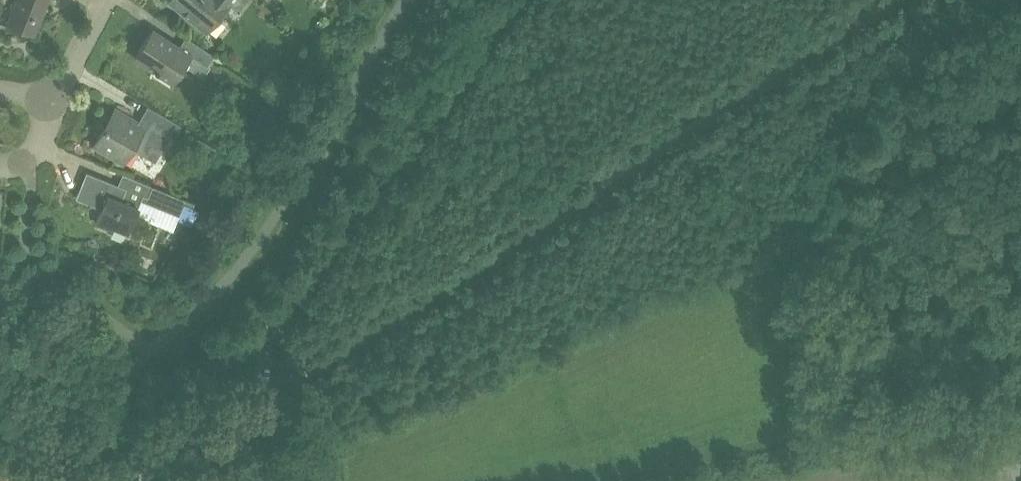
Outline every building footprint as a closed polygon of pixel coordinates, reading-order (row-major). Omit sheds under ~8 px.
[(8,23),(34,33),(47,0),(17,0),(8,23)] [(245,0),(169,0),(205,30),(229,1),(238,9),(245,0)] [(206,65),(213,54),(185,36),(178,46),(152,29),(134,56),(172,81),(190,54),(206,65)] [(173,137),(181,125),(147,105),(137,121),(115,108),(93,145),(123,162),(131,148),(154,161),(170,135),(173,137)] [(147,196),(151,185),(129,176),(125,187),(86,171),(75,197),(101,208),(96,220),(127,233),(142,194),(147,196)] [(203,199),(206,197),(207,193),(205,189),(201,188),(197,190),(196,195),(198,198),(203,199)]
